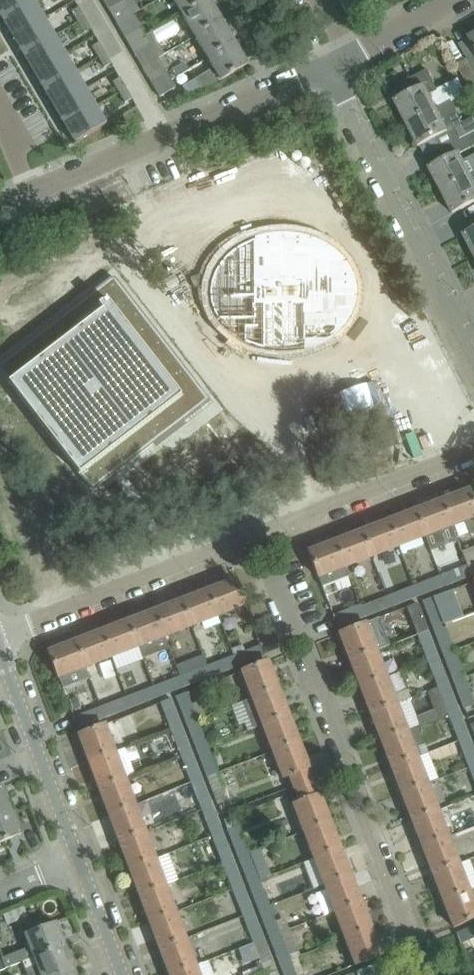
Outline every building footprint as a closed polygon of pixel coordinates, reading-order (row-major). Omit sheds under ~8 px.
[(2,19),(33,1),(32,0),(0,0),(0,16),(2,19)] [(108,10),(124,0),(102,0),(108,10)] [(182,15),(207,0),(173,0),(182,15)] [(194,37),(221,21),(209,0),(207,0),(182,15),(194,37)] [(33,1),(2,19),(12,37),(43,18),(33,1)] [(78,7),(71,12),(77,22),(84,18),(78,7)] [(116,24),(129,46),(145,36),(133,15),(116,24)] [(43,18),(12,37),(22,54),(54,36),(43,18)] [(84,18),(77,22),(83,32),(90,28),(84,18)] [(194,37),(207,58),(234,43),(221,21),(194,37)] [(145,36),(129,46),(133,54),(150,44),(152,48),(165,40),(158,28),(145,36)] [(466,59),(473,72),(473,30),(470,32),(471,37),(469,38),(473,45),(463,51),(467,58),(466,59)] [(54,36),(22,54),(33,72),(64,54),(54,36)] [(99,43),(92,47),(98,57),(105,53),(99,43)] [(234,43),(207,58),(215,72),(211,73),(210,71),(194,79),(200,89),(220,81),(247,65),(234,43)] [(105,53),(98,57),(104,68),(111,64),(105,53)] [(64,54),(33,72),(43,90),(74,71),(64,54)] [(466,59),(456,65),(469,86),(473,83),(473,72),(466,59)] [(395,101),(407,124),(452,101),(466,94),(459,79),(438,90),(427,70),(408,80),(414,91),(395,101)] [(74,71),(43,90),(53,107),(85,89),(74,71)] [(150,81),(154,89),(170,80),(166,72),(150,81)] [(119,78),(112,82),(119,92),(126,88),(119,78)] [(170,80),(154,89),(159,97),(175,88),(170,80)] [(126,88),(119,92),(125,103),(132,99),(126,88)] [(85,89),(53,107),(64,125),(95,106),(85,89)] [(407,124),(418,146),(426,143),(429,148),(423,151),(426,156),(440,149),(473,131),(473,117),(463,123),(452,101),(407,124)] [(95,106),(64,125),(74,143),(106,125),(95,106)] [(458,140),(463,151),(473,146),(473,132),(458,140)] [(441,191),(473,174),(473,155),(463,161),(459,153),(447,159),(430,168),(441,191)] [(441,191),(453,214),(473,203),(473,174),(441,191)] [(473,255),(473,230),(464,235),(473,255)] [(206,292),(206,294),(207,296),(207,297),(207,299),(207,300),(207,302),(208,304),(208,306),(208,307),(209,309),(210,311),(211,312),(211,314),(212,315),(212,316),(213,317),(213,318),(214,319),(215,320),(215,321),(218,321),(249,320),(249,327),(243,327),(243,343),(245,344),(247,345),(250,346),(254,348),(257,349),(258,349),(259,349),(260,349),(261,349),(262,350),(262,348),(280,348),(280,342),(300,342),(300,343),(302,343),(302,337),(328,336),(328,337),(329,336),(330,335),(331,335),(331,334),(332,334),(332,333),(333,333),(333,332),(335,330),(338,327),(338,328),(339,327),(340,326),(340,325),(341,324),(342,324),(342,323),(343,322),(342,322),(344,319),(346,316),(347,316),(347,315),(348,314),(348,313),(349,311),(349,310),(350,309),(349,309),(350,306),(351,304),(352,302),(352,300),(352,298),(352,297),(352,296),(352,295),(343,295),(343,265),(342,264),(341,263),(341,262),(340,261),(339,261),(335,257),(336,256),(335,256),(334,255),(333,254),(332,253),(331,252),(330,253),(328,251),(325,249),(326,249),(325,248),(324,247),(323,247),(322,246),(321,246),(320,245),(320,246),(317,244),(314,243),(314,242),(313,242),(311,241),(309,240),(307,240),(306,239),(306,242),(306,245),(295,245),(295,239),(264,239),(264,245),(253,245),(253,239),(251,240),(248,241),(246,242),(243,243),(240,244),(237,246),(235,248),(232,250),(229,251),(227,253),(225,255),(223,256),(221,259),(219,261),(217,263),(216,265),(215,267),(213,269),(212,270),(211,273),(211,274),(210,275),(210,277),(209,277),(209,279),(208,280),(208,283),(207,286),(207,287),(207,289),(207,291),(206,292)] [(190,279),(194,289),(203,285),(200,275),(190,279)] [(88,488),(89,489),(90,489),(91,490),(92,490),(93,490),(94,490),(94,489),(95,489),(96,489),(210,401),(117,280),(116,279),(115,279),(115,278),(114,278),(113,278),(112,278),(111,278),(110,278),(109,278),(108,279),(0,362),(0,374),(88,488)] [(442,501),(452,526),(464,521),(469,534),(473,533),(473,504),(469,490),(442,501)] [(442,501),(415,511),(425,536),(452,526),(442,501)] [(91,508),(84,511),(89,526),(97,523),(91,508)] [(415,511),(389,521),(398,547),(425,536),(415,511)] [(389,521),(361,532),(371,557),(398,547),(389,521)] [(361,532),(335,542),(345,567),(371,557),(361,532)] [(345,567),(335,542),(308,552),(318,578),(322,587),(348,577),(345,567)] [(466,565),(470,576),(473,575),(473,547),(461,552),(466,565)] [(466,565),(449,572),(454,583),(470,576),(466,565)] [(430,579),(413,586),(417,597),(434,590),(430,579)] [(235,580),(208,591),(218,616),(245,606),(235,580)] [(413,586),(396,593),(400,603),(417,597),(413,586)] [(422,601),(433,628),(443,624),(444,624),(462,617),(452,590),(433,597),(422,601)] [(208,591),(181,601),(191,626),(218,616),(208,591)] [(377,600),(360,607),(364,617),(381,611),(377,600)] [(181,601),(155,611),(164,637),(191,626),(181,601)] [(413,625),(416,624),(421,622),(424,621),(417,603),(406,608),(413,625)] [(360,607),(360,605),(332,616),(337,628),(364,617),(360,607)] [(155,611),(128,622),(138,647),(164,637),(155,611)] [(339,634),(350,661),(375,651),(388,646),(384,636),(378,619),(339,634)] [(128,622),(101,632),(111,657),(138,647),(128,622)] [(433,628),(439,645),(450,641),(444,624),(443,624),(433,628)] [(101,632),(75,642),(84,668),(111,657),(101,632)] [(420,645),(427,661),(438,657),(431,640),(420,645)] [(84,668),(75,642),(47,653),(57,678),(84,668)] [(260,645),(232,656),(236,667),(265,656),(260,645)] [(350,661),(360,687),(385,678),(375,651),(350,661)] [(179,676),(207,666),(201,652),(174,663),(179,676)] [(427,661),(434,679),(444,675),(438,657),(427,661)] [(223,659),(207,666),(211,677),(228,670),(223,659)] [(447,664),(453,682),(464,678),(457,660),(447,664)] [(241,671),(252,699),(277,689),(267,662),(241,671)] [(207,666),(179,676),(183,687),(211,677),(207,666)] [(125,667),(116,671),(126,697),(135,693),(125,667)] [(167,681),(163,683),(167,693),(183,687),(179,676),(167,681)] [(360,687),(370,714),(396,704),(395,703),(410,698),(407,689),(396,693),(396,695),(393,696),(385,678),(360,687)] [(453,682),(464,709),(473,705),(473,703),(464,678),(453,682)] [(262,724),(262,725),(288,715),(277,689),(252,699),(242,702),(246,710),(250,721),(253,728),(262,724)] [(135,693),(126,697),(130,708),(148,701),(144,690),(143,691),(135,693)] [(441,697),(447,715),(458,710),(452,693),(441,697)] [(77,697),(70,699),(73,709),(80,706),(77,697)] [(126,697),(109,703),(113,714),(130,708),(126,697)] [(183,716),(186,724),(197,720),(191,704),(191,703),(180,707),(183,716)] [(370,714),(381,741),(406,731),(396,704),(370,714)] [(104,718),(99,707),(73,718),(77,728),(104,718)] [(164,715),(170,731),(181,727),(174,710),(164,715)] [(454,731),(454,732),(465,728),(458,710),(447,715),(454,731)] [(262,725),(273,752),(298,742),(288,715),(262,725)] [(186,724),(193,741),(204,737),(197,720),(186,724)] [(78,735),(89,762),(114,752),(111,744),(104,725),(78,735)] [(170,731),(176,748),(187,744),(181,727),(170,731)] [(381,741),(391,767),(416,757),(406,731),(381,741)] [(289,777),(293,787),(311,780),(307,770),(308,769),(298,742),(273,752),(283,779),(289,777)] [(468,768),(473,766),(473,751),(472,746),(461,751),(468,768)] [(89,762),(99,789),(124,779),(114,752),(89,762)] [(200,761),(206,778),(218,773),(211,756),(200,761)] [(391,767),(401,794),(427,784),(416,757),(391,767)] [(184,768),(190,785),(201,781),(194,764),(184,768)] [(218,773),(206,778),(212,795),(224,790),(218,773)] [(99,789),(109,816),(134,806),(124,779),(99,789)] [(294,790),(295,793),(313,785),(312,783),(311,780),(293,787),(294,790)] [(190,785),(196,802),(207,798),(201,781),(190,785)] [(401,794),(412,821),(437,811),(427,784),(401,794)] [(293,805),(304,832),(329,822),(318,795),(317,796),(313,785),(295,793),(299,803),(293,805)] [(11,811),(1,787),(0,788),(0,816),(11,811)] [(167,794),(166,798),(167,802),(173,804),(177,803),(179,799),(177,795),(171,793),(167,794)] [(109,816),(119,842),(144,833),(134,806),(109,816)] [(21,834),(11,811),(0,816),(0,843),(21,834)] [(412,821),(422,847),(447,837),(437,811),(412,821)] [(204,821),(210,838),(221,834),(214,817),(204,821)] [(304,832),(314,859),(339,849),(329,822),(304,832)] [(119,842),(129,869),(155,859),(144,833),(119,842)] [(210,838),(216,855),(227,851),(221,834),(210,838)] [(230,841),(236,858),(248,854),(242,837),(230,841)] [(422,847),(432,874),(458,864),(447,837),(422,847)] [(314,859),(324,885),(350,876),(339,849),(314,859)] [(236,858),(242,875),(254,871),(253,868),(250,859),(248,854),(236,858)] [(129,869),(139,896),(165,886),(155,859),(129,869)] [(432,874),(443,900),(468,890),(458,864),(432,874)] [(224,875),(230,892),(241,888),(234,871),(224,875)] [(324,885),(335,912),(360,902),(350,876),(324,885)] [(139,896),(149,922),(175,913),(165,886),(139,896)] [(230,892),(236,909),(247,905),(241,888),(230,892)] [(250,895),(256,911),(268,907),(262,890),(250,895)] [(443,900),(453,928),(473,919),(473,906),(468,890),(443,900)] [(335,912),(345,939),(370,929),(360,902),(335,912)] [(256,911),(262,928),(274,924),(268,907),(256,911)] [(149,922),(159,949),(185,939),(175,913),(149,922)] [(34,960),(65,947),(55,922),(24,934),(29,948),(1,959),(0,957),(0,971),(33,958),(34,960)] [(244,929),(250,945),(261,941),(254,924),(244,929)] [(465,931),(469,941),(473,939),(473,927),(465,931)] [(370,929),(345,939),(355,966),(381,956),(370,929)] [(169,974),(172,974),(195,966),(185,939),(159,949),(169,974)] [(250,945),(256,962),(267,958),(261,941),(250,945)] [(270,948),(276,965),(287,961),(281,944),(270,948)] [(73,970),(65,947),(34,960),(23,964),(27,974),(59,974),(73,970)] [(276,965),(276,966),(280,974),(292,974),(287,962),(287,961),(276,965)] [(195,966),(172,974),(198,974),(195,966)] [(374,974),(373,974),(371,969),(372,969),(371,966),(356,972),(357,974),(374,974)]
